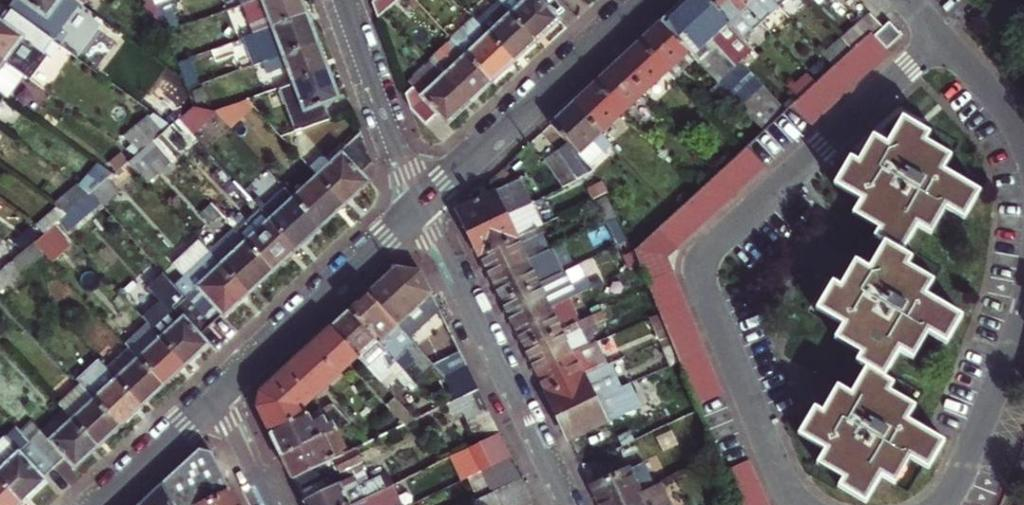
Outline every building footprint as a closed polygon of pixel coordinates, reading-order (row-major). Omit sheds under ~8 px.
[(48,17),(60,0),(15,0),(10,7),(56,41),(61,45),(62,45),(70,33),(64,29),(61,27),(48,17)] [(61,27),(80,1),(79,0),(60,0),(48,17),(61,27)] [(156,5),(166,33),(180,29),(170,0),(156,5)] [(245,6),(254,34),(256,33),(312,14),(307,0),(264,0),(245,6)] [(379,17),(387,9),(379,0),(373,0),(379,17)] [(387,9),(398,0),(379,0),(387,9)] [(513,16),(537,42),(550,30),(562,20),(544,0),(500,0),(499,1),(504,6),(513,16)] [(759,48),(747,36),(714,0),(683,0),(680,3),(664,17),(699,55),(723,81),(769,129),(790,108),(746,60),(759,48)] [(747,36),(765,19),(747,0),(714,0),(747,36)] [(765,19),(782,3),(780,0),(747,0),(765,19)] [(513,16),(504,6),(481,27),(489,37),(513,16)] [(56,41),(10,7),(0,21),(0,57),(8,63),(20,72),(31,80),(49,55),(53,57),(61,45),(56,41)] [(908,32),(896,18),(888,25),(874,11),(869,15),(880,27),(877,28),(881,33),(893,46),(908,32)] [(317,27),(312,14),(256,33),(266,62),(287,54),(322,42),(317,27)] [(880,27),(869,15),(846,37),(857,48),(877,28),(880,27)] [(513,16),(489,37),(514,64),(525,54),(537,42),(513,16)] [(672,69),(677,75),(699,55),(664,17),(651,29),(643,37),(672,69)] [(454,39),(468,55),(489,37),(481,27),(474,19),(454,39)] [(895,48),(893,46),(881,33),(877,28),(857,48),(847,57),(839,63),(821,80),(804,96),(798,102),(816,121),(895,48)] [(489,37),(468,55),(493,83),(505,72),(514,64),(489,37)] [(631,48),(621,58),(650,89),(672,69),(643,37),(631,48)] [(857,48),(846,37),(837,45),(847,57),(857,48)] [(446,76),(468,55),(454,39),(453,38),(431,59),(437,66),(446,76)] [(327,55),(322,42),(287,54),(297,82),(333,70),(327,55)] [(829,52),(839,63),(847,57),(837,45),(829,52)] [(446,76),(470,104),(482,94),(493,83),(468,55),(446,76)] [(608,69),(597,79),(624,108),(627,110),(650,89),(621,58),(608,69)] [(20,72),(8,63),(0,74),(0,91),(1,92),(4,94),(20,72)] [(446,76),(437,66),(413,87),(422,97),(446,76)] [(333,70),(297,82),(277,89),(295,133),(339,119),(334,104),(344,101),(338,86),(333,70)] [(413,87),(407,93),(413,112),(425,124),(438,112),(449,124),(458,116),(470,104),(446,76),(422,97),(413,87)] [(587,89),(576,98),(608,132),(613,128),(608,122),(624,108),(597,79),(587,89)] [(608,132),(576,98),(564,109),(554,119),(571,137),(560,143),(583,175),(601,167),(621,146),(608,132)] [(246,100),(216,110),(217,112),(232,128),(253,108),(246,100)] [(191,108),(178,120),(191,134),(217,112),(216,110),(191,108)] [(889,244),(879,262),(873,271),(860,263),(844,289),(837,284),(820,311),(847,327),(843,334),(839,341),(865,356),(860,365),(871,371),(860,388),(857,394),(854,398),(841,390),(826,414),(821,411),(805,438),(831,454),(828,459),(823,467),(850,483),(846,490),(871,504),(872,504),(889,477),(902,485),(917,461),(934,471),(950,445),(913,422),(921,409),(895,393),(899,385),(890,379),(906,352),(919,360),(934,334),(950,344),(966,318),(930,296),(938,282),(913,267),(917,259),(907,253),(924,227),(937,234),(953,209),(970,218),(985,193),(948,170),(956,156),(929,141),(933,134),(907,118),(897,135),(894,140),(892,144),(878,136),(862,163),(855,159),(839,186),(865,201),(861,208),(856,215),(883,230),(878,238),(889,244)] [(151,142),(170,162),(183,151),(178,145),(191,134),(178,120),(171,125),(151,142)] [(310,170),(319,179),(346,208),(357,198),(369,187),(361,177),(371,167),(362,136),(342,155),(343,157),(332,167),(326,161),(321,160),(310,170)] [(170,162),(151,142),(127,163),(144,182),(162,170),(174,183),(183,176),(170,162)] [(547,165),(558,188),(583,175),(560,143),(542,151),(547,165)] [(751,145),(746,150),(725,169),(703,190),(680,210),(639,249),(671,255),(769,165),(751,145)] [(335,218),(346,208),(319,179),(296,199),(323,229),(335,218)] [(467,219),(472,229),(524,204),(513,180),(460,205),(467,219)] [(273,221),(296,199),(286,189),(263,210),(273,221)] [(101,203),(92,193),(56,223),(65,234),(101,203)] [(311,240),(323,229),(296,199),(273,221),(300,250),(311,240)] [(533,219),(531,221),(524,204),(472,229),(477,240),(483,253),(537,227),(533,219)] [(246,245),(273,221),(263,210),(237,234),(246,245)] [(246,245),(274,274),(287,262),(300,250),(273,221),(246,245)] [(547,249),(537,227),(483,253),(489,265),(494,275),(547,249)] [(213,256),(223,266),(246,245),(237,234),(213,256)] [(239,305),(250,296),(223,266),(213,256),(199,241),(171,266),(183,279),(176,285),(212,324),(223,315),(226,318),(239,305)] [(223,266),(250,296),(260,286),(274,274),(246,245),(223,266)] [(558,273),(547,249),(494,275),(501,288),(506,299),(555,274),(558,273)] [(682,353),(683,356),(701,401),(702,403),(728,393),(671,255),(639,249),(653,285),(663,309),(672,330),(682,353)] [(23,273),(12,261),(0,271),(0,292),(23,273)] [(424,267),(399,264),(385,278),(371,290),(414,335),(443,306),(424,267)] [(558,273),(555,274),(506,299),(511,309),(516,320),(554,302),(594,283),(589,273),(576,280),(570,267),(558,273)] [(162,269),(145,284),(158,298),(140,315),(149,324),(162,339),(188,367),(200,356),(210,346),(200,335),(212,324),(176,285),(162,269)] [(414,335),(371,290),(360,300),(353,307),(408,365),(418,355),(410,347),(419,339),(414,335)] [(561,320),(554,302),(516,320),(522,331),(528,344),(580,320),(577,312),(561,320)] [(404,377),(412,370),(408,365),(353,307),(343,316),(334,324),(363,355),(384,377),(395,367),(404,377)] [(580,320),(528,344),(533,355),(539,367),(576,350),(568,333),(583,325),(580,320)] [(162,339),(149,324),(128,345),(132,349),(141,359),(162,339)] [(263,390),(261,404),(274,431),(313,412),(324,406),(318,395),(363,355),(334,324),(298,357),(291,364),(308,385),(303,390),(285,369),(263,390)] [(141,359),(166,386),(176,377),(188,367),(162,339),(141,359)] [(141,359),(132,349),(110,369),(118,379),(141,359)] [(576,350),(539,367),(544,378),(550,389),(601,365),(598,358),(583,365),(576,350)] [(101,359),(78,380),(96,399),(118,379),(110,369),(101,359)] [(141,359),(118,379),(144,407),(154,397),(166,386),(141,359)] [(482,383),(470,361),(449,372),(444,374),(455,397),(470,389),(482,383)] [(308,385),(291,364),(285,369),(303,390),(308,385)] [(604,371),(601,365),(550,389),(555,401),(561,412),(597,394),(589,378),(604,371)] [(597,394),(561,412),(567,425),(572,436),(643,403),(631,378),(626,380),(597,394)] [(96,399),(122,426),(132,418),(144,407),(118,379),(96,399)] [(485,439),(504,429),(482,383),(470,389),(481,412),(474,416),(485,439)] [(74,418),(100,446),(110,437),(122,426),(96,399),(74,418)] [(326,405),(324,406),(313,412),(316,420),(330,413),(326,405)] [(74,418),(68,412),(45,432),(51,440),(74,418)] [(313,412),(274,431),(280,443),(285,453),(338,428),(343,426),(337,413),(331,416),(330,413),(316,420),(313,412)] [(45,432),(33,443),(56,468),(67,458),(76,468),(90,456),(100,446),(74,418),(51,440),(45,432)] [(349,450),(338,428),(285,453),(291,465),(297,476),(322,463),(338,455),(349,450)] [(504,457),(515,452),(504,429),(485,439),(458,452),(469,474),(504,457)] [(0,445),(0,479),(24,504),(34,495),(49,481),(46,477),(56,468),(33,443),(23,433),(12,443),(7,438),(0,445)] [(361,443),(349,450),(338,455),(345,468),(368,457),(361,443)] [(217,450),(203,448),(141,504),(244,504),(217,450)] [(504,457),(509,467),(520,461),(515,452),(504,457)] [(504,457),(469,474),(407,504),(464,504),(476,499),(526,475),(520,461),(509,467),(504,457)] [(594,482),(601,496),(605,504),(608,504),(657,481),(645,457),(594,482)] [(741,497),(745,504),(774,504),(755,459),(730,470),(732,473),(741,497)] [(297,476),(308,500),(311,504),(348,504),(395,483),(399,481),(394,472),(389,474),(387,471),(371,479),(372,482),(368,484),(361,471),(334,485),(322,463),(297,476)] [(537,496),(526,475),(476,499),(479,504),(519,504),(537,496)] [(24,504),(0,479),(0,504),(23,504),(24,504)] [(608,504),(667,504),(668,504),(657,481),(608,504)] [(395,483),(348,504),(405,504),(395,483)] [(537,496),(519,504),(541,504),(537,496)]
